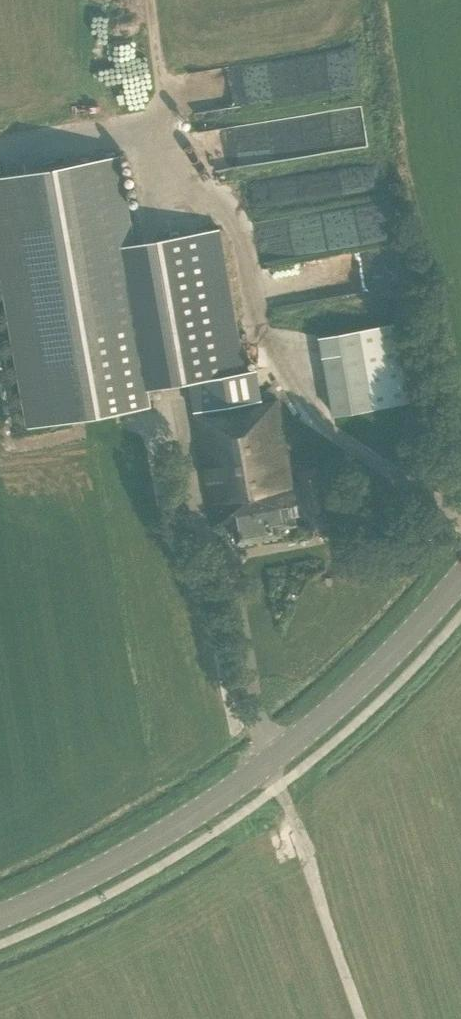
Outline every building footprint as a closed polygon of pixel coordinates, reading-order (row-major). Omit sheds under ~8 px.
[(237,64),(245,101),(358,76),(351,40),(237,64)] [(137,244),(121,157),(0,178),(0,271),(28,429),(153,407),(149,389),(191,381),(197,413),(196,413),(216,523),(234,520),(238,543),(282,535),(280,527),(297,524),(293,502),(297,502),(278,399),(243,405),(237,374),(246,372),(221,229),(137,244)] [(367,229),(388,228),(387,204),(350,205),(351,241),(367,241),(367,229)] [(316,206),(264,218),(268,235),(264,236),(270,263),(320,251),(318,243),(333,240),(330,225),(321,227),(316,206)] [(321,338),(335,417),(375,410),(361,330),(321,338)] [(329,511),(322,468),(320,469),(320,466),(303,469),(303,472),(301,472),(308,515),(329,511)] [(343,516),(346,534),(365,530),(361,512),(343,516)]
